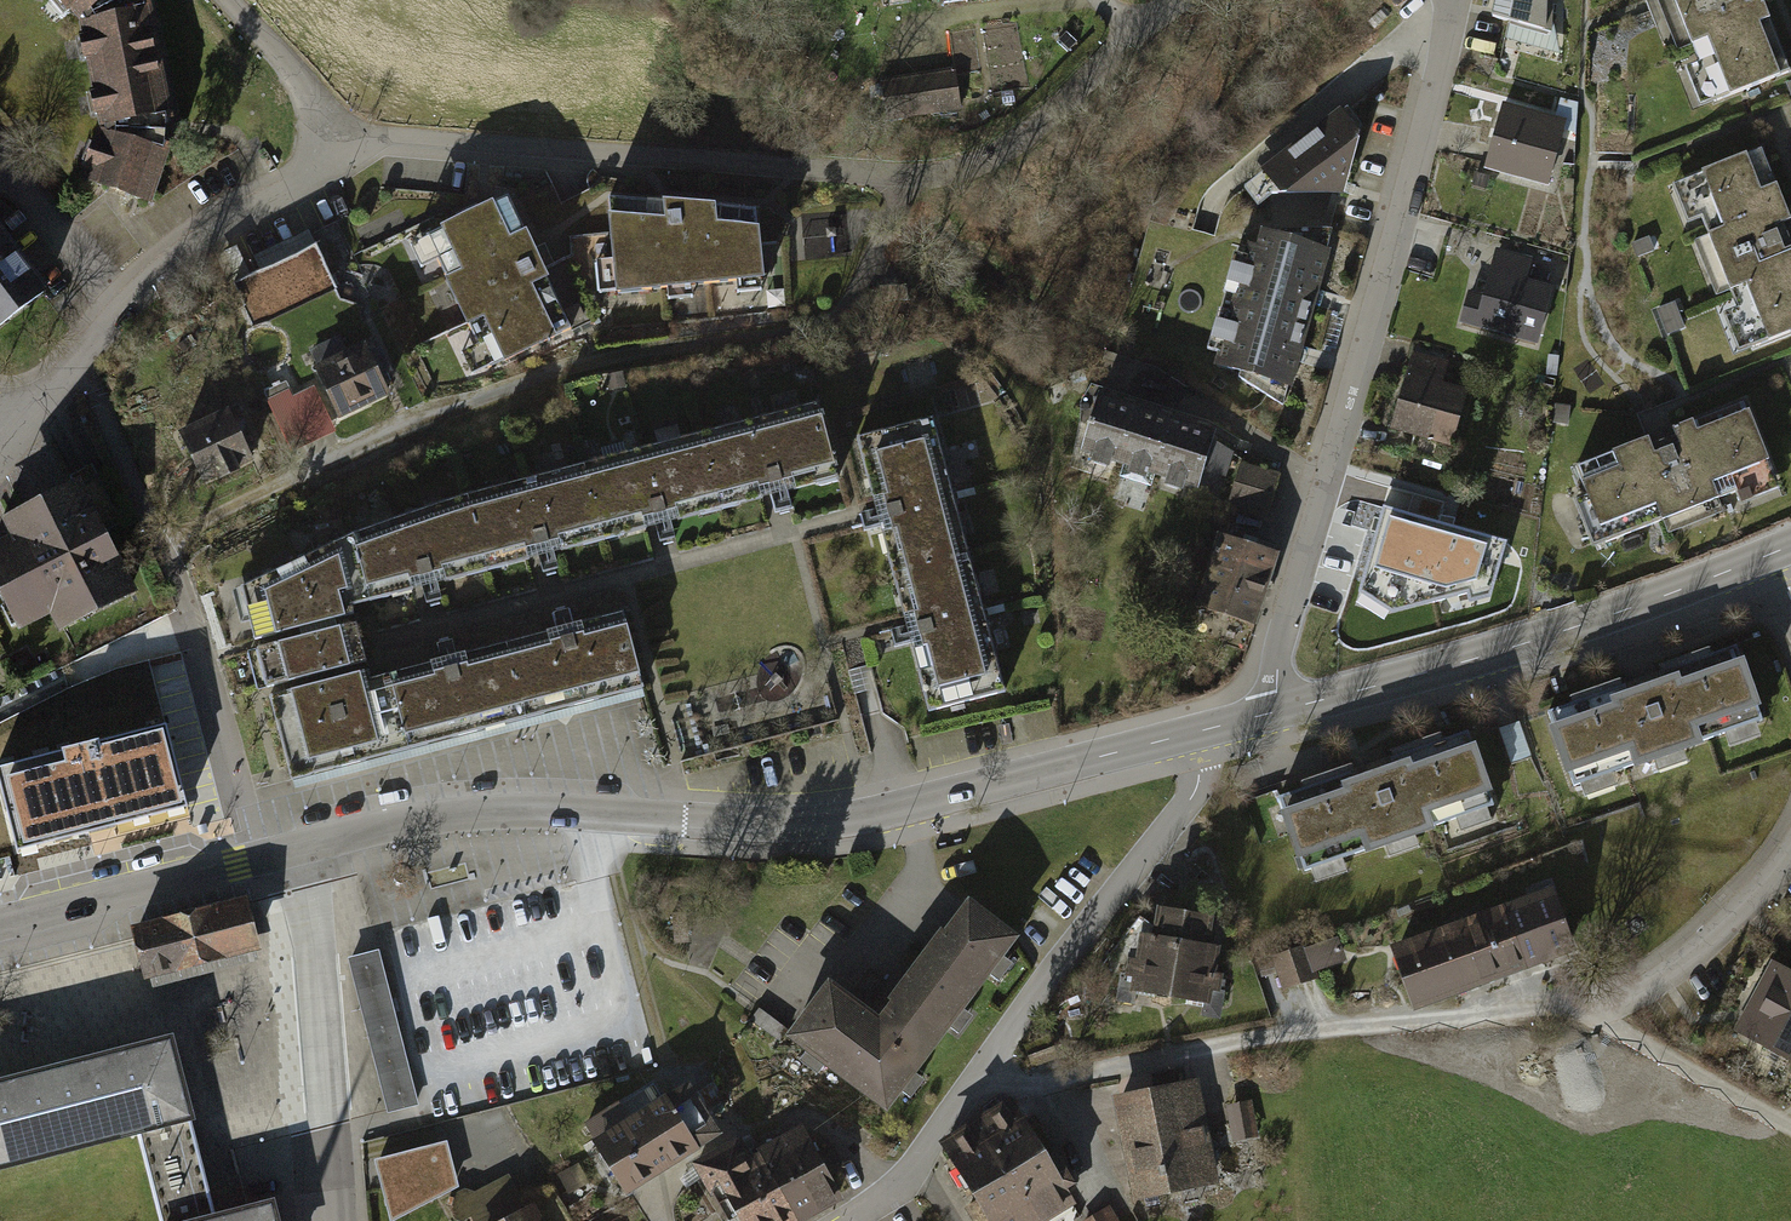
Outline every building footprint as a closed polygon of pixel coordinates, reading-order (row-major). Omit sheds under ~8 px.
[(85,23),(109,0),(62,0),(85,23)] [(1488,13),(1549,31),(1550,0),(1491,0),(1488,13)] [(1760,0),(1673,0),(1691,46),(1707,38),(1730,94),(1790,74),(1790,73),(1760,0)] [(152,13),(83,26),(104,130),(173,116),(152,13)] [(1025,27),(990,29),(992,92),(1027,91),(1025,27)] [(957,66),(881,78),(889,122),(964,110),(957,66)] [(1561,123),(1501,104),(1480,168),(1540,187),(1561,123)] [(1336,116),(1251,183),(1264,204),(1336,198),(1349,135),(1336,116)] [(151,209),(169,160),(102,136),(84,185),(151,209)] [(1760,153),(1698,174),(1723,229),(1709,237),(1728,290),(1746,285),(1767,344),(1790,333),(1790,230),(1788,222),(1776,187),(1760,153)] [(510,201),(411,247),(471,377),(570,332),(510,201)] [(743,219),(601,211),(604,301),(751,287),(743,219)] [(0,236),(0,335),(49,297),(0,236)] [(1243,242),(1225,305),(1307,329),(1326,266),(1243,242)] [(337,288),(315,243),(233,281),(254,327),(337,288)] [(1483,249),(1463,326),(1539,346),(1554,287),(1523,279),(1528,261),(1483,249)] [(1225,305),(1206,368),(1289,392),(1307,329),(1225,305)] [(373,336),(312,365),(338,418),(390,393),(386,386),(392,383),(387,373),(392,371),(379,345),(378,346),(373,336)] [(1446,365),(1405,355),(1387,433),(1450,447),(1463,390),(1441,385),(1446,365)] [(285,380),(264,391),(267,398),(266,399),(291,451),(335,430),(313,384),(292,394),(285,380)] [(1075,454),(1111,466),(1129,415),(1092,403),(1075,454)] [(228,406),(177,430),(202,483),(217,476),(218,479),(238,470),(236,467),(253,459),(228,406)] [(685,445),(704,512),(825,477),(806,411),(685,445)] [(1578,483),(1597,535),(1656,507),(1661,520),(1715,499),(1708,479),(1761,460),(1745,413),(1696,432),(1690,421),(1673,427),(1679,443),(1655,454),(1646,437),(1612,451),(1617,466),(1578,483)] [(1111,466),(1148,478),(1165,427),(1129,415),(1111,466)] [(1148,478),(1185,491),(1202,440),(1165,427),(1148,478)] [(563,480),(582,546),(704,512),(685,445),(563,480)] [(946,568),(915,449),(855,464),(886,583),(946,568)] [(1237,464),(1225,500),(1261,512),(1273,476),(1237,464)] [(0,538),(0,598),(17,630),(48,614),(57,631),(135,590),(76,476),(0,516),(0,520),(7,534),(0,538)] [(441,514),(460,581),(582,546),(563,480),(441,514)] [(1507,542),(1383,506),(1359,591),(1392,613),(1465,593),(1468,603),(1490,598),(1507,542)] [(319,549),(338,615),(460,581),(441,514),(319,549)] [(1216,540),(1206,577),(1259,592),(1269,555),(1216,540)] [(338,615),(319,549),(229,596),(245,647),(325,627),(323,619),(338,615)] [(977,687),(946,568),(886,583),(916,702),(977,687)] [(1206,577),(1196,614),(1248,629),(1259,592),(1206,577)] [(606,619),(494,648),(513,718),(624,690),(606,619)] [(325,627),(245,647),(257,695),(272,692),(337,675),(325,627)] [(494,648),(383,676),(401,747),(513,718),(494,648)] [(1737,648),(1555,728),(1578,787),(1764,720),(1737,648)] [(383,676),(271,704),(289,775),(401,747),(383,676)] [(0,767),(0,813),(13,865),(193,820),(168,724),(0,767)] [(1470,732),(1284,804),(1304,875),(1500,808),(1470,732)] [(1480,985),(1562,959),(1541,894),(1459,920),(1480,985)] [(242,903),(209,912),(220,954),(254,946),(242,903)] [(892,1000),(936,1032),(1004,940),(960,908),(892,1000)] [(209,912),(136,930),(147,973),(220,954),(209,912)] [(1116,998),(1158,1003),(1169,917),(1143,914),(1139,944),(1123,942),(1116,998)] [(1169,917),(1158,1003),(1203,1009),(1211,949),(1178,945),(1182,918),(1169,917)] [(1398,1011),(1480,985),(1459,920),(1377,946),(1398,1011)] [(1307,943),(1269,956),(1282,990),(1318,978),(1316,972),(1345,962),(1337,937),(1308,946),(1307,943)] [(416,1103),(377,952),(364,955),(350,959),(372,1043),(379,1042),(396,1108),(416,1103)] [(1757,989),(1790,1008),(1790,977),(1770,965),(1757,989)] [(1757,989),(1733,1030),(1790,1063),(1790,1008),(1757,989)] [(880,1109),(936,1032),(892,1000),(872,1027),(822,990),(785,1040),(880,1109)] [(136,1130),(160,1220),(202,1220),(216,1217),(190,1117),(170,1039),(0,1083),(0,1166),(136,1130)] [(1188,1087),(1109,1103),(1130,1205),(1209,1189),(1188,1087)] [(648,1088),(581,1128),(590,1142),(577,1150),(609,1202),(712,1140),(683,1092),(659,1106),(648,1088)] [(1211,1145),(1250,1137),(1242,1101),(1221,1105),(1224,1119),(1206,1122),(1211,1145)] [(989,1174),(1002,1196),(1035,1177),(1003,1121),(969,1140),(989,1174)] [(786,1220),(799,1220),(833,1201),(792,1131),(748,1156),(786,1220)] [(936,1160),(956,1193),(989,1174),(969,1140),(936,1160)] [(375,1159),(390,1220),(394,1220),(460,1187),(446,1141),(375,1159)] [(748,1156),(735,1163),(727,1148),(688,1170),(700,1191),(693,1195),(708,1220),(786,1220),(748,1156)] [(534,1203),(526,1207),(509,1174),(474,1192),(464,1189),(446,1198),(458,1220),(462,1220),(470,1217),(473,1220),(544,1220),(534,1203)] [(956,1193),(972,1220),(1016,1220),(1002,1196),(989,1174),(956,1193)] [(1002,1196),(1016,1220),(1041,1220),(1056,1212),(1035,1177),(1002,1196)] [(216,1217),(202,1220),(276,1220),(271,1203),(216,1217)] [(1108,1205),(1082,1220),(1119,1220),(1108,1205)]
